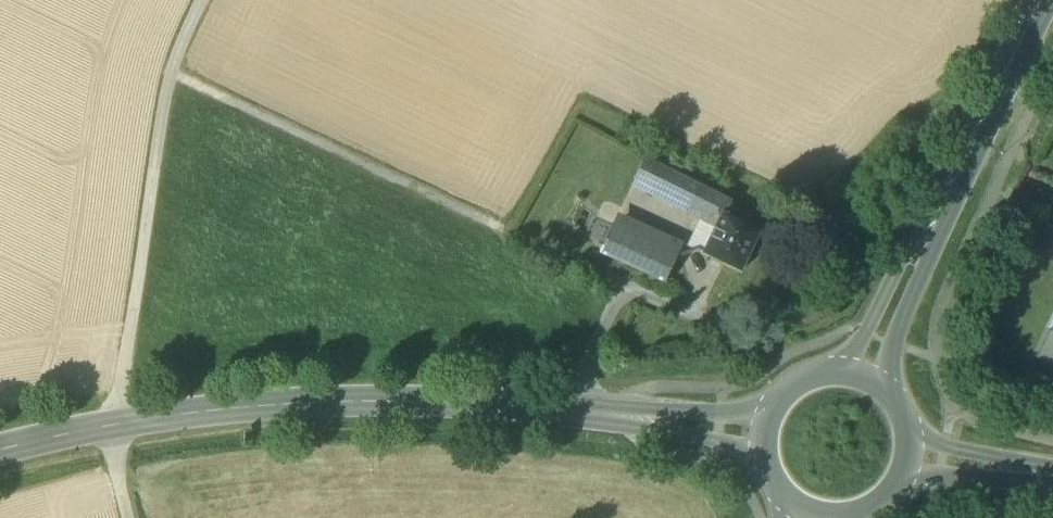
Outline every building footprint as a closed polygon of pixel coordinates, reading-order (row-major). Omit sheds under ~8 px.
[(730,202),(645,160),(635,180),(719,222),(725,214),(730,202)] [(725,214),(719,222),(704,253),(741,271),(760,232),(725,214)] [(678,257),(613,227),(600,253),(666,283),(678,257)] [(1050,331),(1038,359),(1052,366),(1052,333),(1050,331)]
